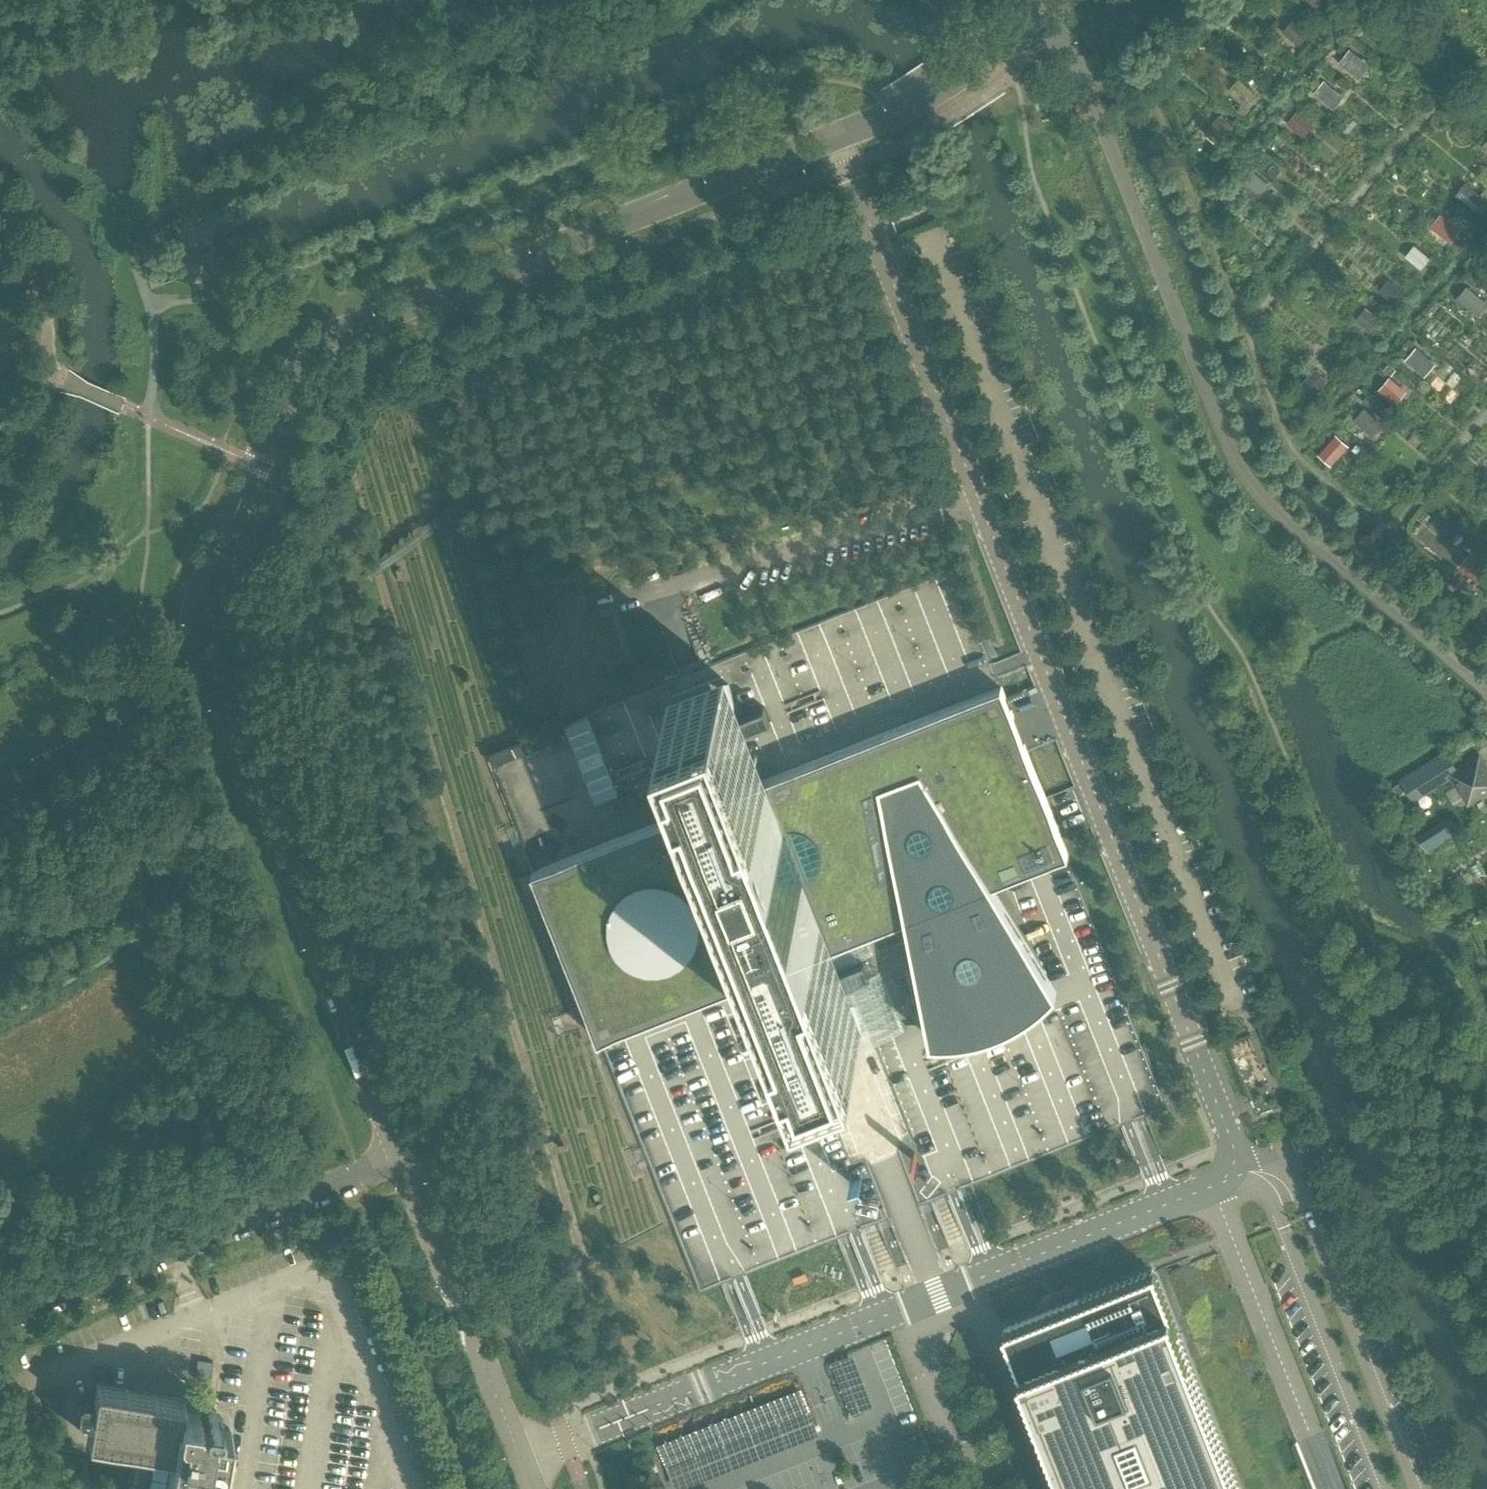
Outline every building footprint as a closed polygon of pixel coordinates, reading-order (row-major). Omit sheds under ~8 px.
[(1325,13),(1334,3),(1331,0),(1310,0),(1325,13)] [(1283,30),(1298,44),(1307,33),(1292,19),(1283,30)] [(1340,61),(1358,76),(1367,65),(1349,50),(1340,61)] [(1331,72),(1327,77),(1335,84),(1339,80),(1331,72)] [(1231,92),(1248,107),(1258,96),(1240,81),(1231,92)] [(1324,81),(1315,92),(1333,107),(1342,96),(1335,90),(1324,81)] [(1289,122),(1306,137),(1315,127),(1298,112),(1289,122)] [(1206,132),(1216,141),(1231,123),(1220,114),(1206,132)] [(1266,171),(1274,178),(1282,169),(1273,162),(1266,171)] [(1241,180),(1260,196),(1270,184),(1251,167),(1241,180)] [(1227,184),(1232,189),(1237,183),(1231,179),(1227,184)] [(1457,194),(1475,209),(1484,198),(1466,183),(1457,194)] [(1219,214),(1230,222),(1240,210),(1229,202),(1219,214)] [(1431,226),(1450,241),(1459,229),(1440,214),(1431,226)] [(1462,225),(1468,230),(1473,224),(1466,219),(1462,225)] [(1261,238),(1269,243),(1274,237),(1266,231),(1261,238)] [(1415,246),(1406,257),(1421,269),(1429,257),(1415,246)] [(1465,279),(1472,284),(1476,278),(1470,273),(1465,279)] [(1378,289),(1394,302),(1404,291),(1388,277),(1378,289)] [(1458,297),(1476,313),(1486,302),(1467,286),(1458,297)] [(1356,319),(1369,330),(1378,319),(1365,308),(1356,319)] [(1416,348),(1407,359),(1425,374),(1434,363),(1416,348)] [(1383,367),(1392,374),(1396,369),(1387,362),(1383,367)] [(1299,388),(1310,396),(1325,379),(1315,369),(1299,388)] [(1389,378),(1380,389),(1395,401),(1404,391),(1389,378)] [(1374,399),(1367,393),(1362,399),(1370,405),(1374,399)] [(1363,408),(1355,419),(1363,426),(1372,434),(1381,423),(1363,408)] [(1336,435),(1319,454),(1330,463),(1346,444),(1336,435)] [(1356,443),(1351,448),(1356,452),(1360,447),(1356,443)] [(1486,569),(1469,555),(1461,566),(1478,581),(1486,569)] [(769,1015),(791,1006),(807,1048),(864,1025),(848,984),(870,975),(864,959),(841,968),(833,946),(906,917),(930,1034),(931,1038),(941,1038),(951,1038),(961,1037),(971,1036),(981,1034),(990,1031),(1000,1027),(1009,1023),(1018,1019),(1027,1014),(1035,1008),(1043,1002),(1050,995),(1057,988),(993,883),(1068,853),(1002,687),(767,779),(748,731),(770,722),(764,706),(742,715),(725,674),(668,696),(685,737),(662,746),(669,762),(691,753),(710,802),(533,871),(599,1038),(776,969),(785,991),(762,999),(769,1015)] [(1468,801),(1486,789),(1486,769),(1479,756),(1451,773),(1468,801)] [(1403,779),(1414,796),(1441,779),(1430,762),(1403,779)] [(1189,1359),(1249,1335),(1216,1253),(1157,1276),(1154,1268),(1002,1328),(1066,1488),(1241,1488),(1189,1359)] [(198,1359),(194,1378),(210,1381),(213,1361),(198,1359)] [(77,1408),(80,1412),(91,1414),(87,1436),(89,1438),(153,1449),(154,1449),(147,1488),(222,1488),(228,1455),(232,1429),(231,1427),(225,1426),(215,1424),(215,1422),(217,1422),(222,1419),(222,1415),(219,1411),(217,1410),(207,1409),(203,1412),(203,1414),(200,1413),(200,1412),(184,1409),(186,1399),(184,1398),(98,1383),(96,1385),(92,1407),(90,1406),(91,1400),(86,1399),(86,1398),(85,1398),(84,1398),(84,1399),(79,1398),(79,1399),(77,1407),(77,1408)] [(652,1476),(657,1487),(664,1485),(660,1473),(652,1476)]
